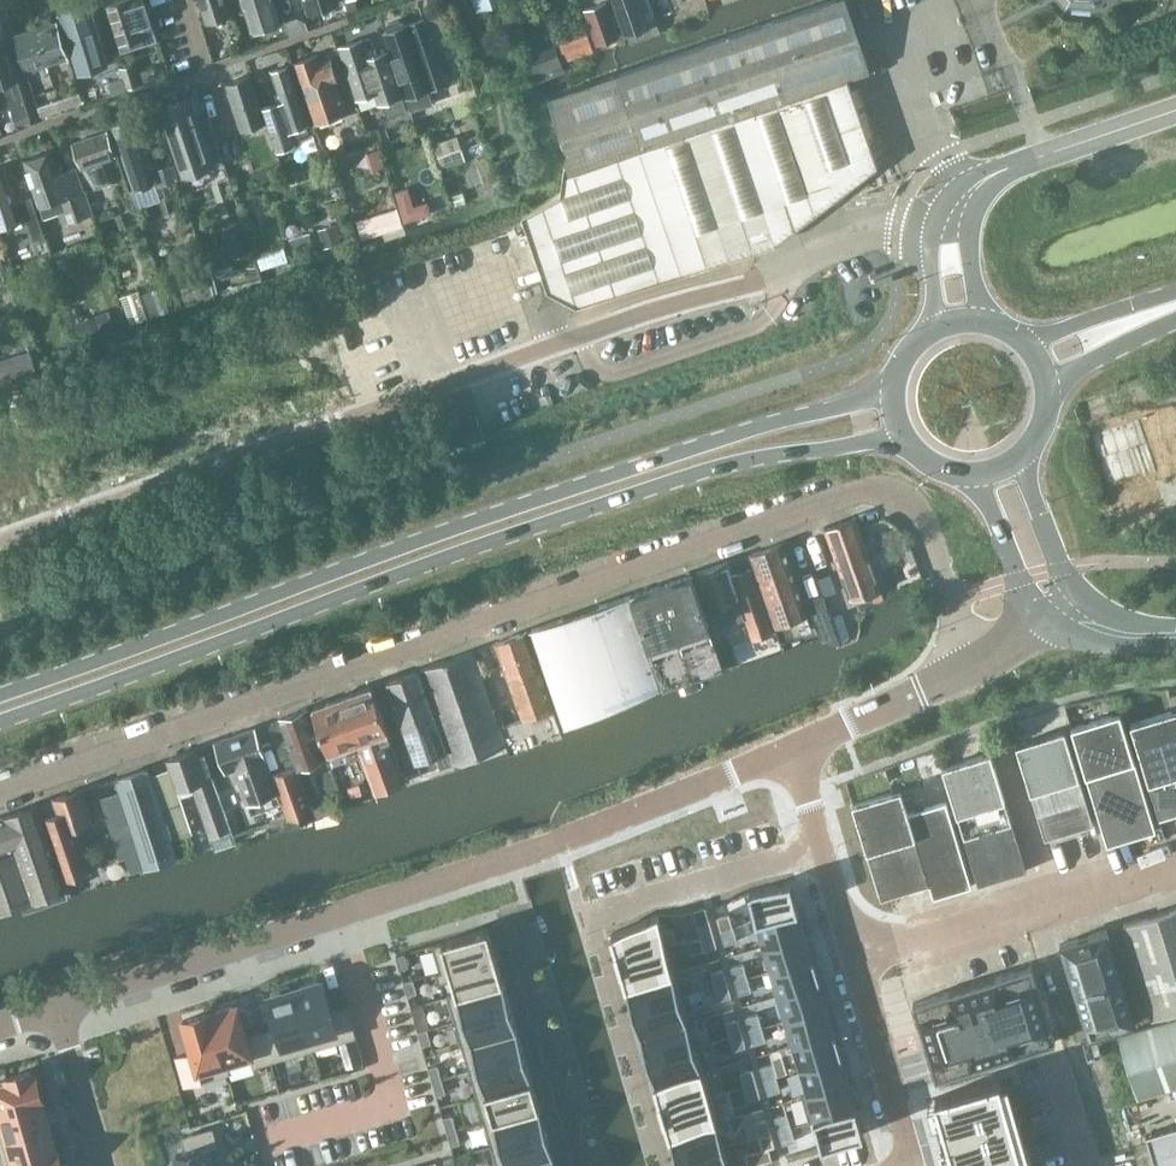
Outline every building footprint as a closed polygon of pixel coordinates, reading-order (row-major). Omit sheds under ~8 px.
[(107,6),(120,51),(160,38),(148,0),(124,0),(107,6)] [(230,13),(226,0),(200,0),(206,21),(230,13)] [(280,20),(273,0),(242,0),(251,29),(280,20)] [(338,1),(338,0),(305,0),(308,11),(338,1)] [(348,11),(357,8),(354,0),(345,0),(348,11)] [(484,9),(502,3),(502,0),(481,0),(484,9)] [(752,111),(845,79),(869,70),(845,0),(835,0),(547,98),(565,151),(566,202),(524,215),(548,291),(577,306),(707,265),(665,141),(752,111)] [(627,33),(658,22),(651,0),(615,0),(627,33)] [(77,72),(107,63),(87,1),(58,10),(77,72)] [(606,2),(585,10),(597,43),(618,36),(606,2)] [(36,66),(67,55),(56,21),(51,22),(47,16),(36,20),(36,27),(14,34),(26,69),(36,66)] [(387,31),(384,32),(407,98),(410,109),(432,101),(428,91),(446,85),(424,19),(404,25),(402,20),(398,18),(388,22),(385,26),(387,31)] [(569,33),(558,37),(566,60),(577,56),(569,33)] [(375,54),(369,37),(363,39),(363,38),(338,47),(353,88),(356,98),(378,91),(386,116),(406,109),(401,96),(403,95),(387,50),(375,54)] [(3,82),(7,98),(15,123),(29,119),(22,94),(7,43),(0,45),(0,83),(3,82)] [(293,63),(305,97),(314,122),(348,111),(330,59),(319,62),(317,55),(293,63)] [(136,64),(120,68),(123,77),(126,88),(142,83),(136,64)] [(275,147),(294,140),(290,127),(308,121),(289,64),(271,70),(280,100),(261,106),(275,147)] [(241,128),(263,121),(248,75),(226,82),(241,128)] [(126,89),(126,88),(123,77),(108,82),(112,94),(126,89)] [(665,141),(707,265),(782,240),(875,168),(845,79),(752,111),(665,141)] [(79,91),(58,98),(62,110),(82,103),(79,91)] [(207,110),(202,96),(189,100),(188,98),(160,108),(182,174),(211,165),(194,114),(207,110)] [(58,98),(37,105),(41,117),(62,110),(58,98)] [(132,187),(152,181),(130,117),(111,124),(132,187)] [(106,131),(73,143),(80,165),(95,187),(113,181),(105,156),(114,153),(106,131)] [(455,138),(439,143),(447,166),(463,161),(455,138)] [(57,172),(50,151),(24,159),(38,203),(55,197),(61,215),(63,222),(92,212),(89,205),(83,188),(77,167),(57,172)] [(171,163),(154,169),(159,185),(176,179),(171,163)] [(3,166),(0,167),(0,226),(20,219),(27,219),(30,228),(40,225),(30,195),(14,200),(3,166)] [(462,192),(453,195),(456,205),(465,201),(462,192)] [(427,201),(413,206),(417,218),(431,213),(427,201)] [(398,208),(357,220),(362,238),(403,225),(398,208)] [(336,224),(319,229),(324,246),(341,241),(336,224)] [(206,266),(189,271),(193,288),(211,283),(206,266)] [(160,285),(142,291),(152,316),(170,310),(160,285)] [(138,289),(121,295),(130,321),(147,316),(138,289)] [(87,317),(74,322),(82,343),(95,339),(87,317)] [(0,364),(0,385),(1,389),(39,378),(32,355),(0,364)] [(1136,422),(1083,440),(1100,493),(1109,491),(1108,488),(1133,480),(1134,483),(1152,477),(1136,422)] [(883,598),(880,590),(883,589),(857,517),(824,529),(850,602),(870,595),(872,601),(883,598)] [(782,643),(810,631),(814,630),(808,616),(783,543),(750,554),(778,636),(782,643)] [(732,576),(727,563),(697,572),(710,611),(740,601),(753,641),(772,635),(750,570),(732,576)] [(829,574),(818,578),(824,595),(836,591),(829,574)] [(693,575),(633,596),(665,689),(724,669),(693,575)] [(822,594),(806,600),(819,639),(839,645),(835,633),(822,594)] [(567,727),(664,687),(632,596),(535,630),(567,727)] [(852,627),(840,631),(843,639),(855,635),(852,627)] [(510,753),(562,735),(526,633),(496,644),(522,721),(501,728),(508,748),(508,747),(510,753)] [(454,762),(505,744),(472,652),(422,670),(454,762)] [(421,774),(450,764),(417,672),(388,682),(421,774)] [(348,804),(406,783),(373,687),(314,708),(348,804)] [(271,774),(281,802),(287,816),(288,818),(313,809),(298,766),(301,764),(302,765),(325,757),(308,708),(272,721),(269,726),(275,743),(276,742),(282,759),(293,755),(297,765),(271,774)] [(1171,712),(1131,724),(1160,818),(1175,813),(1175,728),(1171,712)] [(1119,738),(1112,715),(1071,728),(1107,844),(1155,829),(1127,736),(1119,738)] [(281,802),(271,774),(254,727),(215,741),(226,773),(236,769),(252,812),(281,802)] [(1063,755),(1056,732),(1016,744),(1045,839),(1093,824),(1072,753),(1063,755)] [(231,832),(225,816),(210,776),(207,777),(196,748),(167,758),(170,768),(151,775),(171,840),(192,833),(184,810),(177,789),(192,784),(212,839),(215,851),(235,843),(231,832)] [(990,778),(983,755),(942,767),(978,884),(1027,870),(998,775),(990,778)] [(151,775),(148,767),(116,778),(120,792),(99,799),(117,856),(122,854),(126,867),(144,861),(146,867),(177,856),(171,840),(164,817),(151,775)] [(331,768),(318,772),(326,797),(340,792),(331,768)] [(56,846),(55,846),(66,880),(89,872),(74,828),(93,822),(81,789),(54,798),(59,813),(46,817),(56,846)] [(946,801),(908,812),(900,815),(893,792),(852,804),(881,898),(930,884),(934,897),(972,886),(946,801)] [(37,805),(0,818),(0,911),(22,903),(25,911),(69,897),(66,889),(37,805)] [(791,881),(744,894),(751,922),(798,908),(791,881)] [(1175,1011),(1175,907),(1123,923),(1152,1018),(1175,1011)] [(798,908),(751,922),(756,920),(764,946),(806,933),(798,908)] [(729,913),(717,916),(721,930),(733,927),(729,913)] [(709,918),(696,922),(700,936),(713,932),(709,918)] [(657,920),(611,933),(619,960),(671,945),(671,943),(665,945),(657,920)] [(733,927),(721,930),(724,944),(737,940),(733,927)] [(488,928),(432,944),(440,970),(495,954),(488,928)] [(1135,1022),(1106,928),(1059,943),(1089,1036),(1135,1022)] [(713,932),(700,936),(705,950),(717,946),(713,932)] [(806,933),(764,946),(771,970),(813,959),(806,933)] [(671,945),(619,960),(626,985),(678,970),(671,945)] [(397,954),(402,968),(411,965),(407,952),(397,954)] [(440,970),(435,972),(439,983),(452,979),(456,991),(447,994),(447,995),(502,979),(495,954),(440,970)] [(813,959),(771,970),(778,995),(820,983),(813,959)] [(743,963),(731,966),(735,980),(747,977),(743,963)] [(415,979),(411,965),(402,968),(406,982),(415,979)] [(913,1002),(936,1078),(1055,1041),(1031,965),(913,1002)] [(723,968),(711,972),(715,986),(727,982),(723,968)] [(678,970),(626,985),(633,1010),(685,995),(678,970)] [(747,977),(735,980),(739,994),(751,990),(747,977)] [(502,979),(447,995),(454,1020),(510,1004),(502,979)] [(322,980),(295,988),(313,1048),(355,1036),(347,1007),(332,1011),(322,980)] [(727,982),(715,986),(719,999),(731,996),(727,982)] [(820,983),(778,995),(785,1019),(827,1007),(820,983)] [(277,1027),(262,1031),(270,1061),(313,1048),(295,988),(291,989),(290,984),(271,990),(273,994),(268,996),(277,1027)] [(685,995),(633,1010),(641,1035),(693,1019),(685,995)] [(416,1019),(425,1017),(421,1003),(412,1006),(416,1019)] [(510,1004),(454,1020),(462,1045),(517,1029),(510,1004)] [(211,1012),(210,1012),(219,1046),(227,1073),(229,1073),(226,1062),(250,1055),(253,1065),(270,1061),(262,1031),(246,1036),(237,1005),(211,1012)] [(827,1007),(785,1019),(793,1044),(834,1032),(827,1007)] [(192,1052),(176,1056),(185,1085),(227,1073),(219,1046),(210,1012),(182,1020),(192,1052)] [(758,1012),(745,1016),(749,1030),(762,1026),(758,1012)] [(425,1017),(416,1019),(419,1032),(428,1030),(425,1017)] [(738,1018),(725,1022),(729,1036),(742,1032),(738,1018)] [(1175,1085),(1175,1018),(1118,1036),(1137,1097),(1175,1085)] [(693,1019),(641,1035),(648,1059),(700,1044),(699,1043),(693,1045),(687,1022),(693,1021),(693,1019)] [(762,1026),(749,1030),(753,1044),(766,1040),(762,1026)] [(517,1029),(462,1045),(469,1070),(524,1054),(517,1029)] [(742,1032),(729,1036),(733,1049),(746,1046),(742,1032)] [(834,1032),(793,1044),(800,1069),(842,1057),(834,1032)] [(700,1044),(648,1059),(655,1084),(707,1069),(700,1044)] [(430,1068),(439,1065),(435,1052),(426,1055),(430,1068)] [(524,1054),(469,1070),(476,1095),(532,1079),(524,1054)] [(842,1057),(800,1069),(807,1093),(802,1094),(802,1096),(849,1082),(842,1057)] [(772,1063),(760,1066),(764,1080),(776,1076),(772,1063)] [(443,1078),(439,1065),(430,1068),(434,1082),(443,1078)] [(752,1068),(740,1072),(744,1086),(756,1082),(752,1068)] [(707,1069),(655,1084),(662,1110),(714,1094),(707,1069)] [(42,1099),(34,1074),(32,1074),(30,1070),(7,1077),(8,1081),(0,1084),(0,1111),(41,1099),(42,1099)] [(776,1076),(764,1080),(768,1093),(780,1090),(776,1076)] [(930,1096),(950,1165),(1023,1165),(998,1076),(930,1096)] [(532,1079),(476,1095),(483,1120),(539,1104),(532,1079)] [(756,1082),(744,1086),(748,1099),(760,1096),(756,1082)] [(849,1082),(802,1096),(809,1121),(856,1107),(849,1082)] [(714,1094),(662,1110),(670,1134),(722,1119),(714,1094)] [(48,1124),(41,1099),(0,1111),(0,1138),(48,1124)] [(447,1120),(456,1117),(453,1104),(443,1107),(447,1120)] [(539,1104),(483,1120),(491,1145),(546,1129),(539,1104)] [(856,1107),(809,1121),(810,1122),(815,1120),(822,1146),(864,1133),(856,1107)] [(787,1112),(775,1116),(779,1130),(791,1126),(787,1112)] [(460,1131),(456,1117),(447,1120),(451,1134),(460,1131)] [(767,1118),(755,1122),(758,1136),(771,1132),(767,1118)] [(722,1119),(670,1134),(677,1159),(729,1144),(729,1143),(723,1145),(716,1122),(722,1120),(722,1119)] [(758,1136),(755,1122),(745,1124),(749,1138),(758,1136)] [(0,1138),(0,1147),(5,1164),(56,1149),(48,1124),(0,1138)] [(1155,1165),(1175,1165),(1175,1125),(1146,1133),(1155,1165)] [(176,1155),(177,1159),(179,1165),(218,1165),(212,1146),(217,1145),(221,1144),(216,1126),(212,1128),(187,1135),(192,1150),(187,1152),(176,1155)] [(791,1126),(779,1130),(783,1143),(795,1140),(791,1126)] [(491,1145),(497,1165),(512,1165),(553,1154),(546,1129),(491,1145)] [(771,1132),(758,1136),(762,1149),(767,1148),(775,1146),(771,1132)] [(677,1159),(679,1165),(735,1165),(729,1144),(677,1159)] [(56,1148),(56,1149),(5,1164),(5,1165),(61,1165),(56,1148)] [(767,1148),(762,1149),(743,1155),(746,1165),(751,1165),(770,1160),(767,1148)] [(512,1165),(557,1165),(553,1154),(512,1165)] [(453,1156),(444,1159),(446,1165),(456,1165),(453,1156)]
